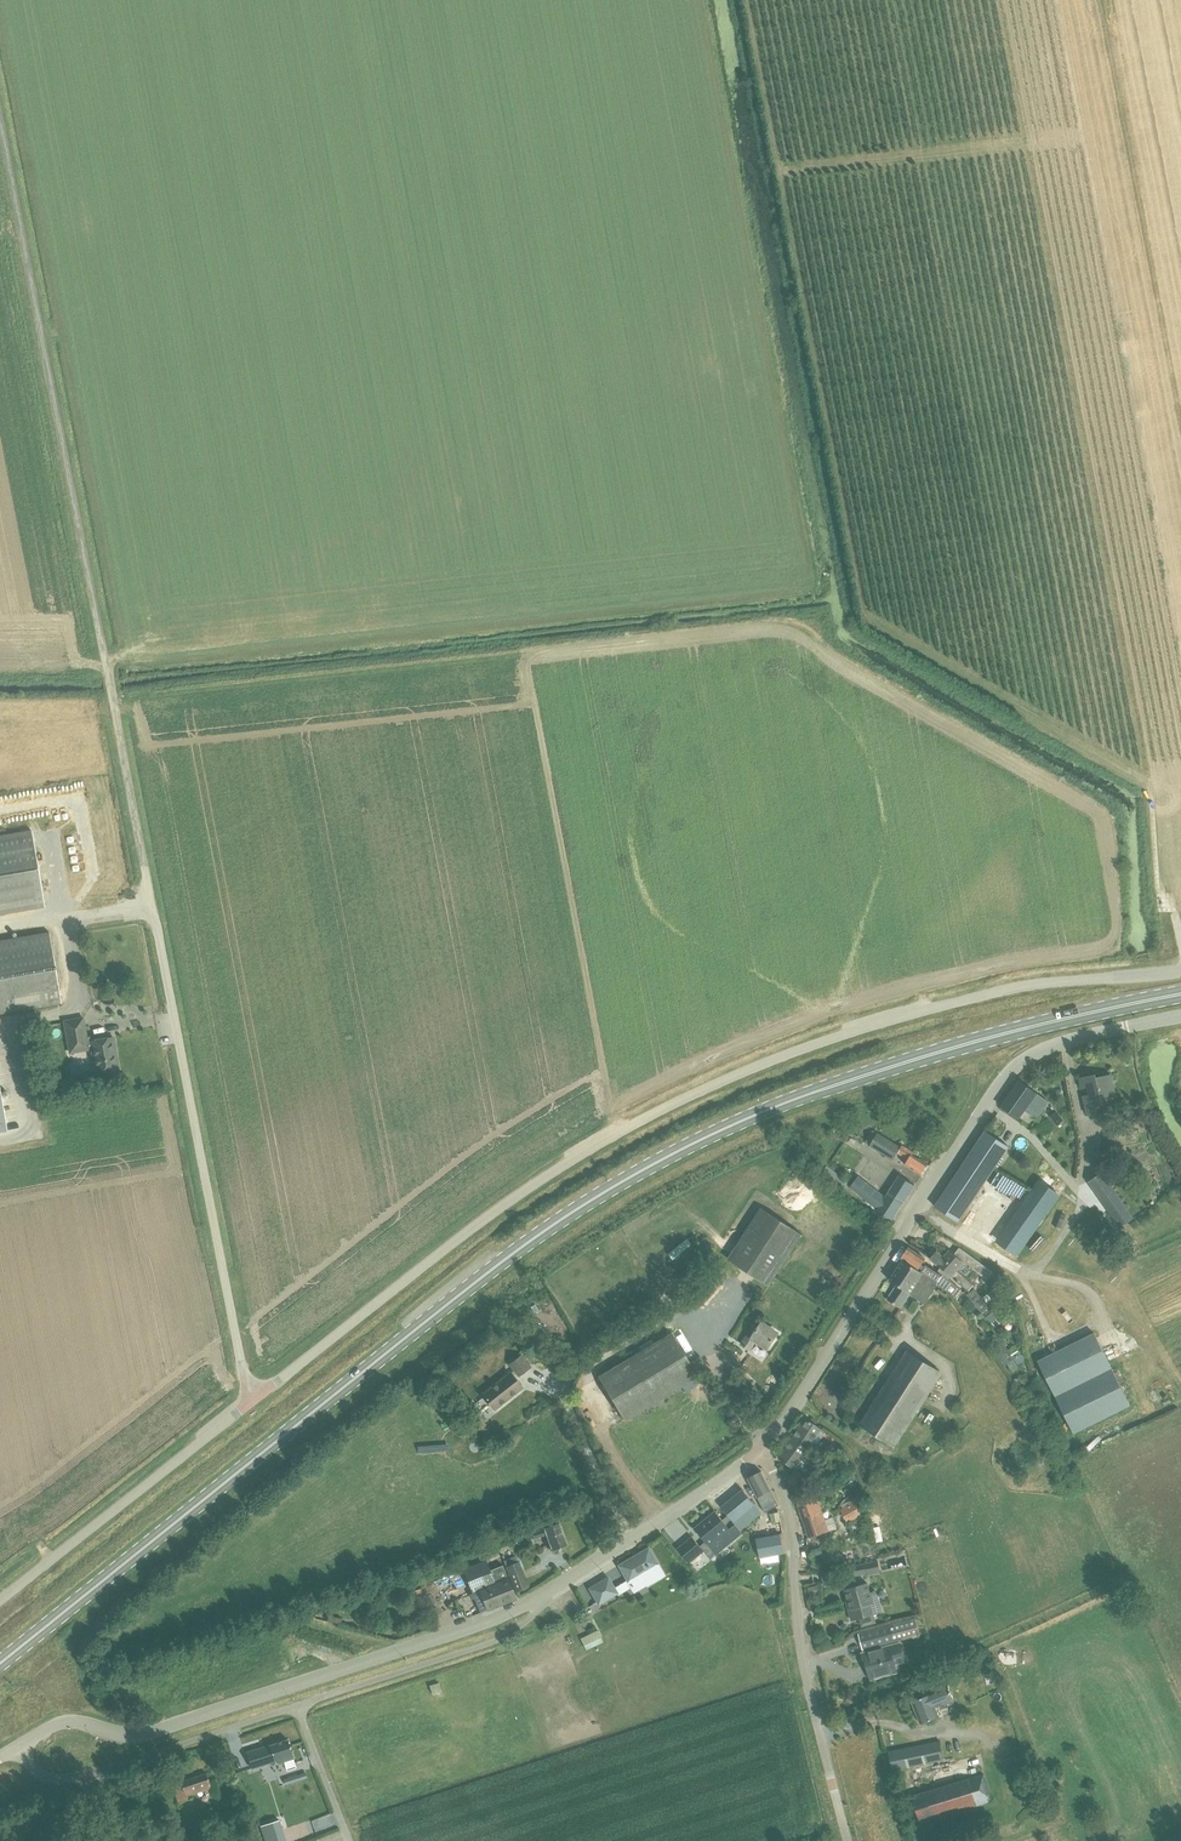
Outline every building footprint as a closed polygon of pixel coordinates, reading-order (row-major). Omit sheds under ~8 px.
[(33,832),(0,837),(0,914),(45,906),(33,832)] [(62,1002),(50,934),(0,943),(0,1013),(62,1002)] [(92,1049),(97,1074),(120,1070),(114,1038),(85,1043),(84,1038),(87,1037),(83,1018),(65,1021),(71,1053),(92,1049)] [(90,1055),(80,1056),(81,1067),(91,1066),(90,1055)] [(1105,1099),(1117,1096),(1112,1076),(1098,1078),(1098,1075),(1081,1079),(1083,1089),(1089,1087),(1090,1097),(1085,1098),(1088,1116),(1098,1114),(1096,1106),(1106,1104),(1105,1099)] [(1037,1119),(1049,1103),(1021,1082),(1002,1106),(1020,1119),(1026,1110),(1037,1119)] [(1,1097),(3,1097),(3,1098),(4,1098),(5,1098),(5,1099),(6,1098),(7,1098),(8,1098),(8,1097),(9,1097),(9,1096),(9,1095),(9,1094),(9,1093),(8,1092),(7,1092),(7,1091),(6,1091),(5,1091),(4,1091),(4,1092),(3,1092),(3,1093),(2,1093),(2,1094),(0,1094),(0,1093),(0,1132),(6,1131),(3,1110),(1,1097)] [(1057,1111),(1050,1116),(1057,1125),(1064,1120),(1057,1111)] [(921,1176),(927,1168),(912,1155),(912,1154),(900,1147),(899,1149),(873,1131),(866,1143),(892,1161),(895,1157),(898,1159),(900,1156),(907,1161),(904,1166),(921,1176)] [(987,1131),(935,1206),(958,1222),(1010,1147),(987,1131)] [(1122,1227),(1134,1219),(1102,1173),(1090,1181),(1122,1227)] [(891,1221),(913,1186),(900,1177),(885,1198),(858,1177),(850,1189),(880,1213),(891,1221)] [(1039,1180),(996,1242),(1017,1257),(1061,1195),(1039,1180)] [(769,1286),(803,1235),(762,1208),(729,1259),(769,1286)] [(926,1259),(909,1248),(902,1258),(925,1274),(938,1283),(937,1285),(955,1298),(961,1289),(939,1270),(937,1273),(926,1265),(924,1268),(922,1266),(926,1259)] [(988,1280),(994,1272),(960,1248),(955,1255),(951,1251),(944,1258),(937,1252),(931,1259),(968,1292),(974,1285),(957,1270),(963,1263),(967,1267),(968,1266),(988,1280)] [(925,1274),(902,1258),(902,1259),(904,1260),(890,1281),(897,1285),(888,1300),(901,1309),(911,1294),(919,1299),(924,1292),(930,1296),(937,1285),(938,1283),(925,1274)] [(974,1290),(968,1295),(982,1313),(982,1312),(983,1313),(988,1309),(974,1290)] [(768,1349),(778,1334),(770,1328),(773,1322),(776,1324),(784,1312),(764,1298),(756,1311),(757,1311),(743,1333),(748,1336),(742,1345),(750,1350),(756,1341),(768,1349)] [(992,1313),(987,1317),(996,1328),(1001,1325),(992,1313)] [(1073,1433),(1130,1405),(1095,1333),(1038,1361),(1039,1363),(1046,1378),(1073,1433)] [(624,1420),(698,1376),(672,1334),(599,1378),(624,1420)] [(1019,1351),(1011,1356),(1018,1366),(1025,1361),(1019,1351)] [(895,1447),(942,1374),(908,1352),(861,1425),(895,1447)] [(775,1370),(784,1376),(796,1359),(787,1353),(775,1370)] [(519,1376),(531,1367),(522,1356),(510,1365),(519,1376)] [(1039,1363),(1033,1366),(1040,1381),(1046,1378),(1039,1363)] [(495,1409),(522,1388),(511,1373),(483,1395),(495,1409)] [(751,1384),(746,1388),(750,1392),(755,1388),(751,1384)] [(808,1419),(780,1459),(808,1479),(816,1467),(803,1458),(814,1444),(820,1435),(823,1437),(823,1436),(833,1443),(836,1439),(826,1432),(823,1430),(808,1419)] [(755,1476),(749,1479),(754,1489),(758,1497),(766,1512),(772,1509),(775,1507),(779,1505),(771,1491),(762,1472),(755,1476)] [(722,1507),(741,1530),(749,1523),(762,1513),(752,1500),(743,1490),(722,1507)] [(826,1526),(815,1492),(796,1498),(809,1537),(825,1532),(823,1527),(826,1526)] [(867,1511),(859,1498),(854,1500),(856,1503),(842,1511),(848,1522),(867,1511)] [(742,1533),(737,1527),(735,1525),(730,1529),(721,1517),(716,1512),(716,1511),(695,1528),(696,1529),(706,1542),(716,1554),(717,1555),(717,1554),(729,1545),(737,1538),(742,1533)] [(779,1512),(771,1514),(772,1523),(781,1521),(779,1512)] [(830,1517),(832,1529),(839,1528),(837,1516),(830,1517)] [(559,1524),(532,1535),(534,1541),(546,1536),(553,1553),(568,1547),(559,1524)] [(781,1534),(757,1539),(760,1558),(779,1554),(785,1553),(781,1534)] [(693,1537),(678,1549),(684,1556),(689,1563),(699,1556),(704,1551),(696,1541),(693,1537)] [(665,1577),(659,1566),(660,1566),(650,1549),(619,1566),(629,1584),(630,1583),(635,1592),(648,1585),(648,1586),(665,1577)] [(528,1588),(518,1564),(515,1557),(504,1562),(506,1569),(517,1593),(528,1588)] [(468,1583),(481,1612),(515,1597),(501,1564),(487,1570),(483,1561),(462,1569),(468,1583)] [(878,1561),(850,1567),(852,1577),(880,1571),(878,1561)] [(618,1592),(609,1576),(590,1587),(599,1603),(618,1592)] [(882,1613),(878,1600),(873,1602),(868,1583),(865,1584),(864,1582),(860,1584),(860,1585),(846,1589),(851,1607),(849,1608),(853,1621),(860,1619),(862,1626),(877,1622),(875,1615),(882,1613)] [(812,1596),(822,1593),(820,1586),(810,1588),(812,1596)] [(343,1611),(332,1608),(328,1621),(340,1625),(343,1611)] [(863,1650),(920,1635),(916,1618),(859,1634),(861,1642),(863,1649),(863,1650)] [(597,1631),(581,1639),(584,1646),(601,1638),(597,1631)] [(901,1643),(862,1654),(864,1660),(865,1666),(867,1665),(869,1671),(871,1680),(883,1676),(898,1673),(896,1665),(906,1662),(904,1655),(903,1650),(901,1643)] [(932,1650),(924,1652),(928,1664),(935,1662),(932,1650)] [(438,1683),(430,1686),(432,1693),(441,1691),(438,1683)] [(950,1686),(912,1701),(913,1702),(921,1724),(939,1717),(935,1707),(955,1700),(951,1688),(950,1686)] [(290,1740),(249,1754),(251,1760),(254,1768),(279,1759),(280,1764),(296,1758),(290,1740)] [(893,1771),(942,1761),(938,1742),(889,1752),(893,1771)] [(213,1788),(207,1773),(173,1785),(180,1805),(189,1802),(188,1797),(213,1788)] [(920,1824),(992,1801),(984,1776),(912,1798),(920,1824)] [(264,1836),(283,1830),(279,1821),(261,1827),(264,1836)]
